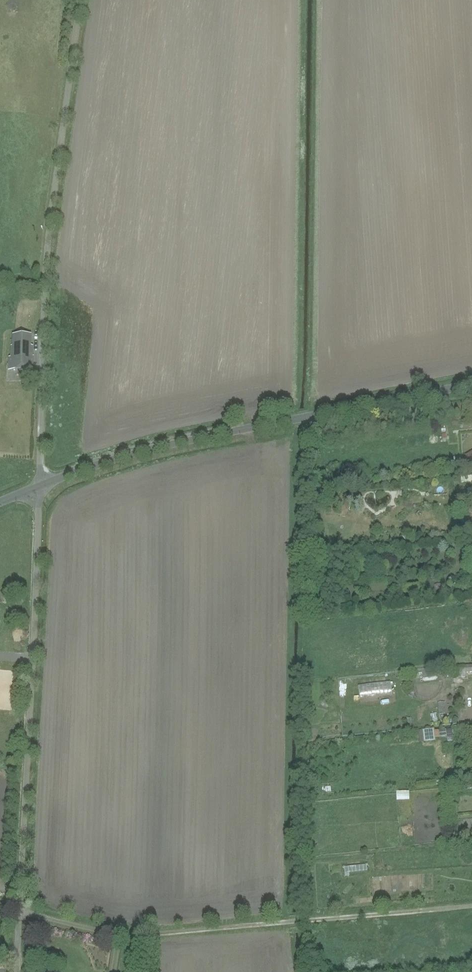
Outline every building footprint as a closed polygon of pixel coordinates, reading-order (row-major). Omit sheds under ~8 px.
[(30,336),(12,336),(12,347),(10,347),(10,358),(8,358),(8,371),(34,371),(34,358),(30,358),(30,336)] [(454,666),(455,673),(471,672),(471,664),(454,666)] [(437,728),(437,736),(455,735),(454,728),(437,728)] [(434,730),(423,731),(424,741),(435,740),(434,730)] [(413,789),(400,792),(401,800),(414,798),(413,789)]
